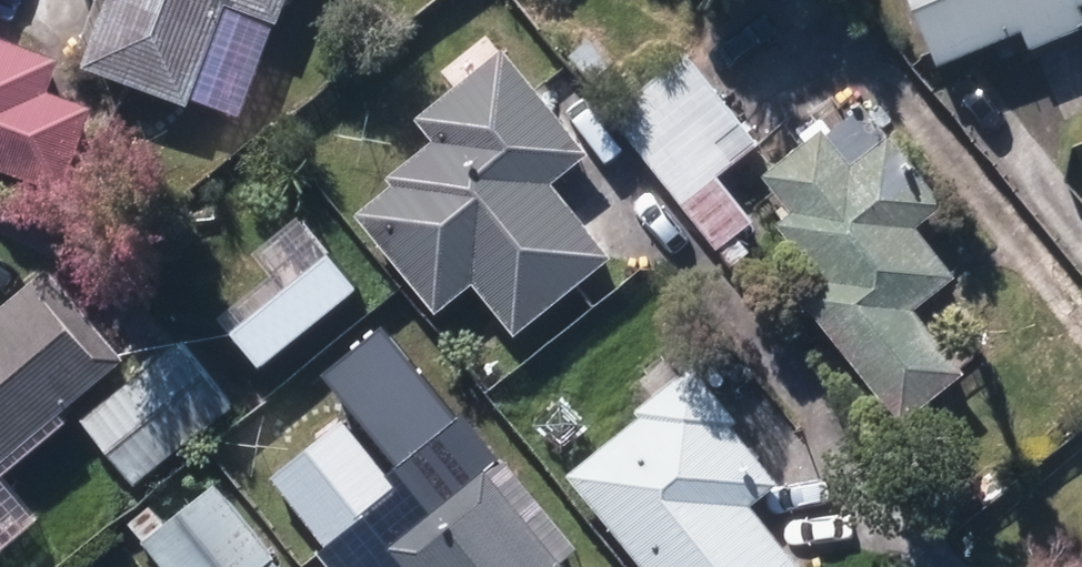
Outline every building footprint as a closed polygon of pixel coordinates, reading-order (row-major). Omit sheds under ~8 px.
[(186,109),(226,8),(277,27),(288,0),(110,0),(83,70),(186,109)] [(933,71),(1021,34),(1029,54),(1081,33),(1081,17),(1079,11),(1081,10),(1081,0),(904,0),(933,71)] [(471,288),(515,341),(610,261),(551,189),(588,158),(502,54),(496,58),(475,33),(434,69),(455,94),(416,126),(433,146),(388,181),(395,190),(356,222),(436,318),(471,288)] [(59,197),(91,114),(48,97),(59,67),(0,45),(0,174),(59,197)] [(570,60),(591,86),(611,72),(590,45),(570,60)] [(611,119),(717,253),(751,225),(717,182),(759,150),(688,60),(611,119)] [(799,300),(901,430),(964,378),(912,313),(953,281),(915,231),(941,210),(862,112),(825,141),(820,134),(762,179),(792,218),(777,229),(820,284),(799,300)] [(124,362),(47,273),(0,313),(0,467),(124,362)] [(321,377),(436,515),(485,474),(495,466),(460,424),(380,328),(321,377)] [(85,424),(138,489),(230,412),(178,349),(85,424)] [(639,566),(795,566),(750,511),(778,488),(732,432),(736,427),(692,374),(638,417),(642,420),(568,480),(639,566)] [(271,483),(328,553),(398,495),(341,427),(271,483)] [(402,566),(560,566),(485,474),(436,515),(389,551),(402,566)] [(215,490),(163,531),(150,514),(130,528),(160,566),(275,566),(215,490)]
